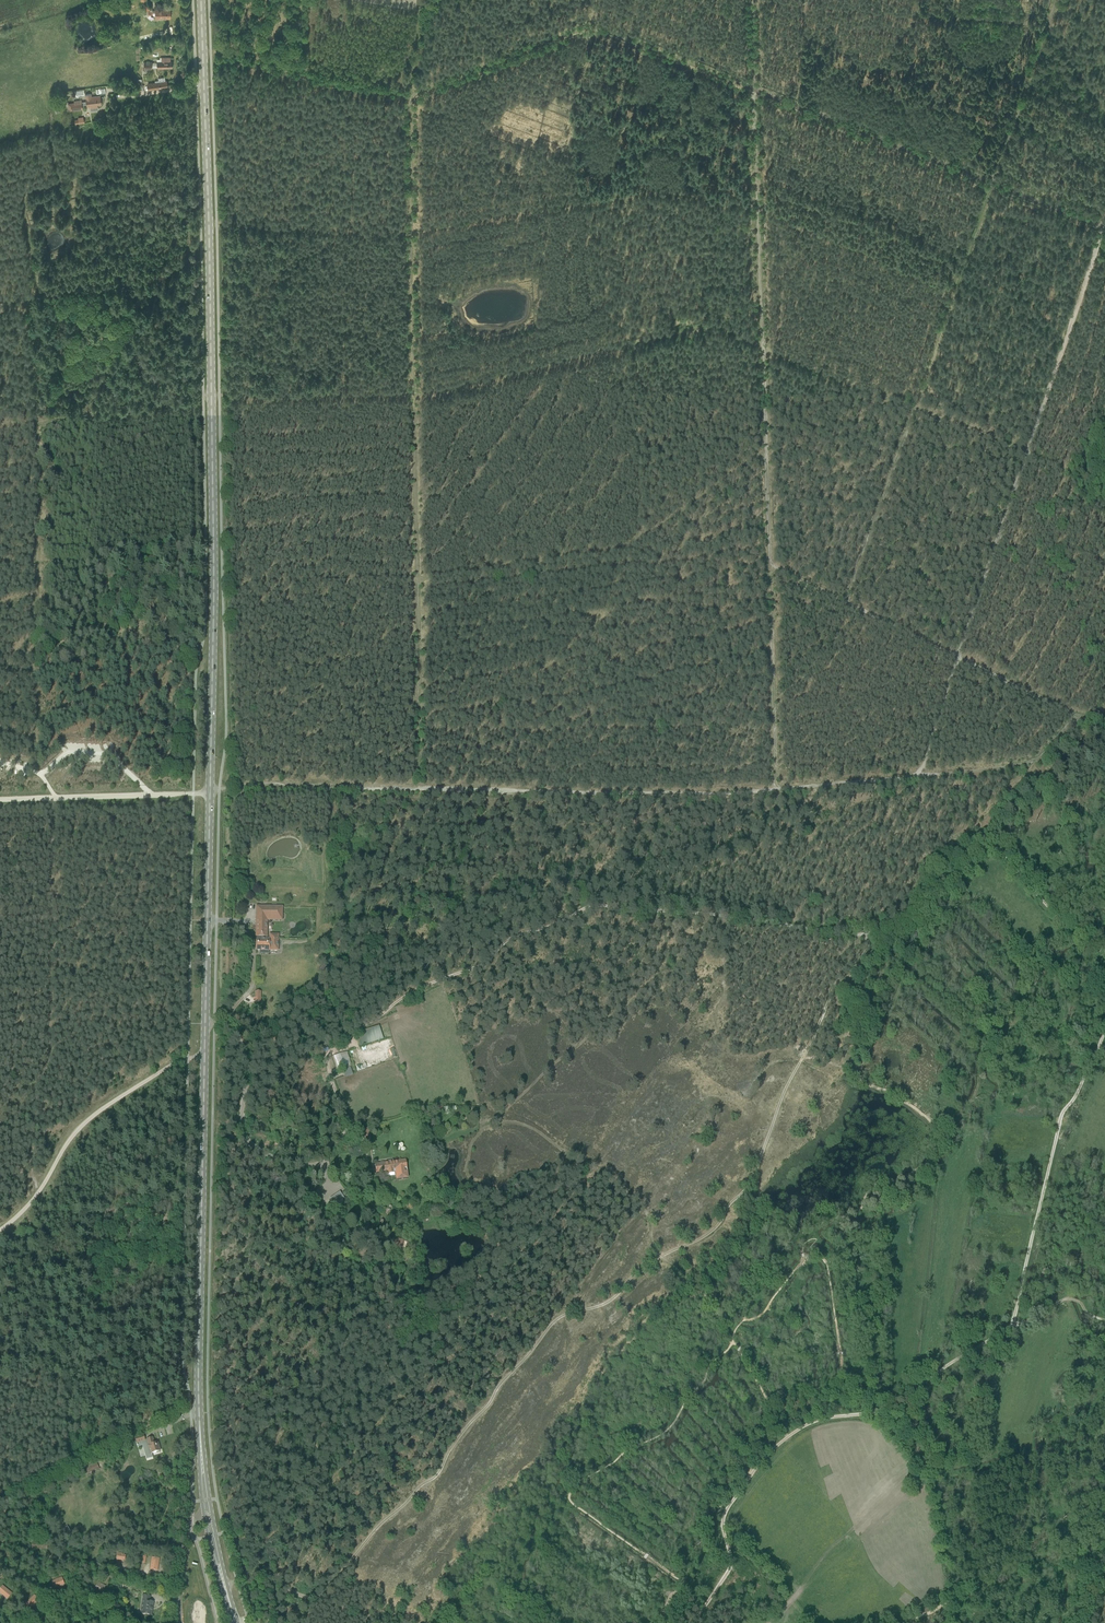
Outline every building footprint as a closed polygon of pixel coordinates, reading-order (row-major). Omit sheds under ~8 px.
[(170,10),(155,10),(152,11),(152,9),(152,4),(144,4),(144,10),(143,10),(143,16),(153,15),(152,13),(155,13),(155,19),(170,19),(170,10)] [(170,57),(161,58),(161,62),(157,62),(157,69),(172,68),(172,62),(170,62),(170,57)] [(147,84),(148,90),(166,88),(165,81),(147,84)] [(101,105),(100,96),(91,97),(91,94),(85,95),(86,100),(86,102),(81,103),(81,100),(74,102),(74,104),(68,105),(69,111),(82,109),(82,105),(86,105),(87,107),(90,107),(91,110),(98,109),(97,106),(101,105)] [(257,907),(256,937),(267,937),(267,920),(282,920),(283,920),(283,907),(282,907),(257,907)] [(256,950),(278,950),(278,935),(270,935),(270,940),(256,939),(256,950)] [(364,1046),(384,1039),(380,1026),(363,1032),(365,1038),(361,1039),(364,1046)] [(342,1067),(351,1064),(348,1053),(339,1056),(342,1067)] [(370,1140),(369,1129),(361,1130),(362,1137),(362,1136),(365,1135),(366,1140),(370,1140)] [(398,1177),(404,1176),(404,1172),(406,1172),(405,1160),(396,1161),(397,1172),(398,1177)] [(387,1174),(397,1172),(396,1161),(390,1162),(390,1161),(387,1161),(388,1162),(375,1164),(376,1174),(387,1173),(387,1174)] [(329,1199),(334,1206),(344,1199),(340,1192),(329,1199)] [(402,1248),(404,1240),(398,1239),(398,1240),(393,1239),(391,1247),(396,1248),(396,1247),(402,1248)] [(143,1435),(134,1438),(136,1444),(142,1442),(143,1446),(147,1459),(153,1457),(152,1454),(155,1453),(156,1452),(157,1453),(159,1453),(160,1451),(158,1443),(154,1444),(153,1438),(147,1440),(146,1440),(145,1441),(143,1435)] [(97,1464),(81,1470),(84,1476),(99,1469),(97,1464)] [(94,1490),(101,1488),(97,1476),(90,1478),(94,1490)] [(67,1527),(62,1530),(65,1535),(71,1532),(67,1527)] [(33,1543),(33,1548),(47,1549),(48,1538),(41,1538),(41,1541),(40,1541),(40,1543),(33,1543)] [(117,1560),(124,1561),(125,1554),(118,1552),(117,1560)] [(150,1569),(157,1570),(159,1559),(152,1558),(150,1569)] [(52,1583),(54,1588),(64,1584),(62,1579),(52,1583)] [(97,1584),(95,1588),(102,1592),(105,1586),(101,1584),(100,1585),(97,1584)] [(7,1599),(11,1595),(2,1587),(0,1589),(0,1593),(7,1599)] [(140,1614),(151,1616),(153,1602),(149,1602),(150,1596),(143,1595),(141,1610),(140,1614)] [(26,1604),(31,1608),(39,1600),(34,1596),(26,1604)]
